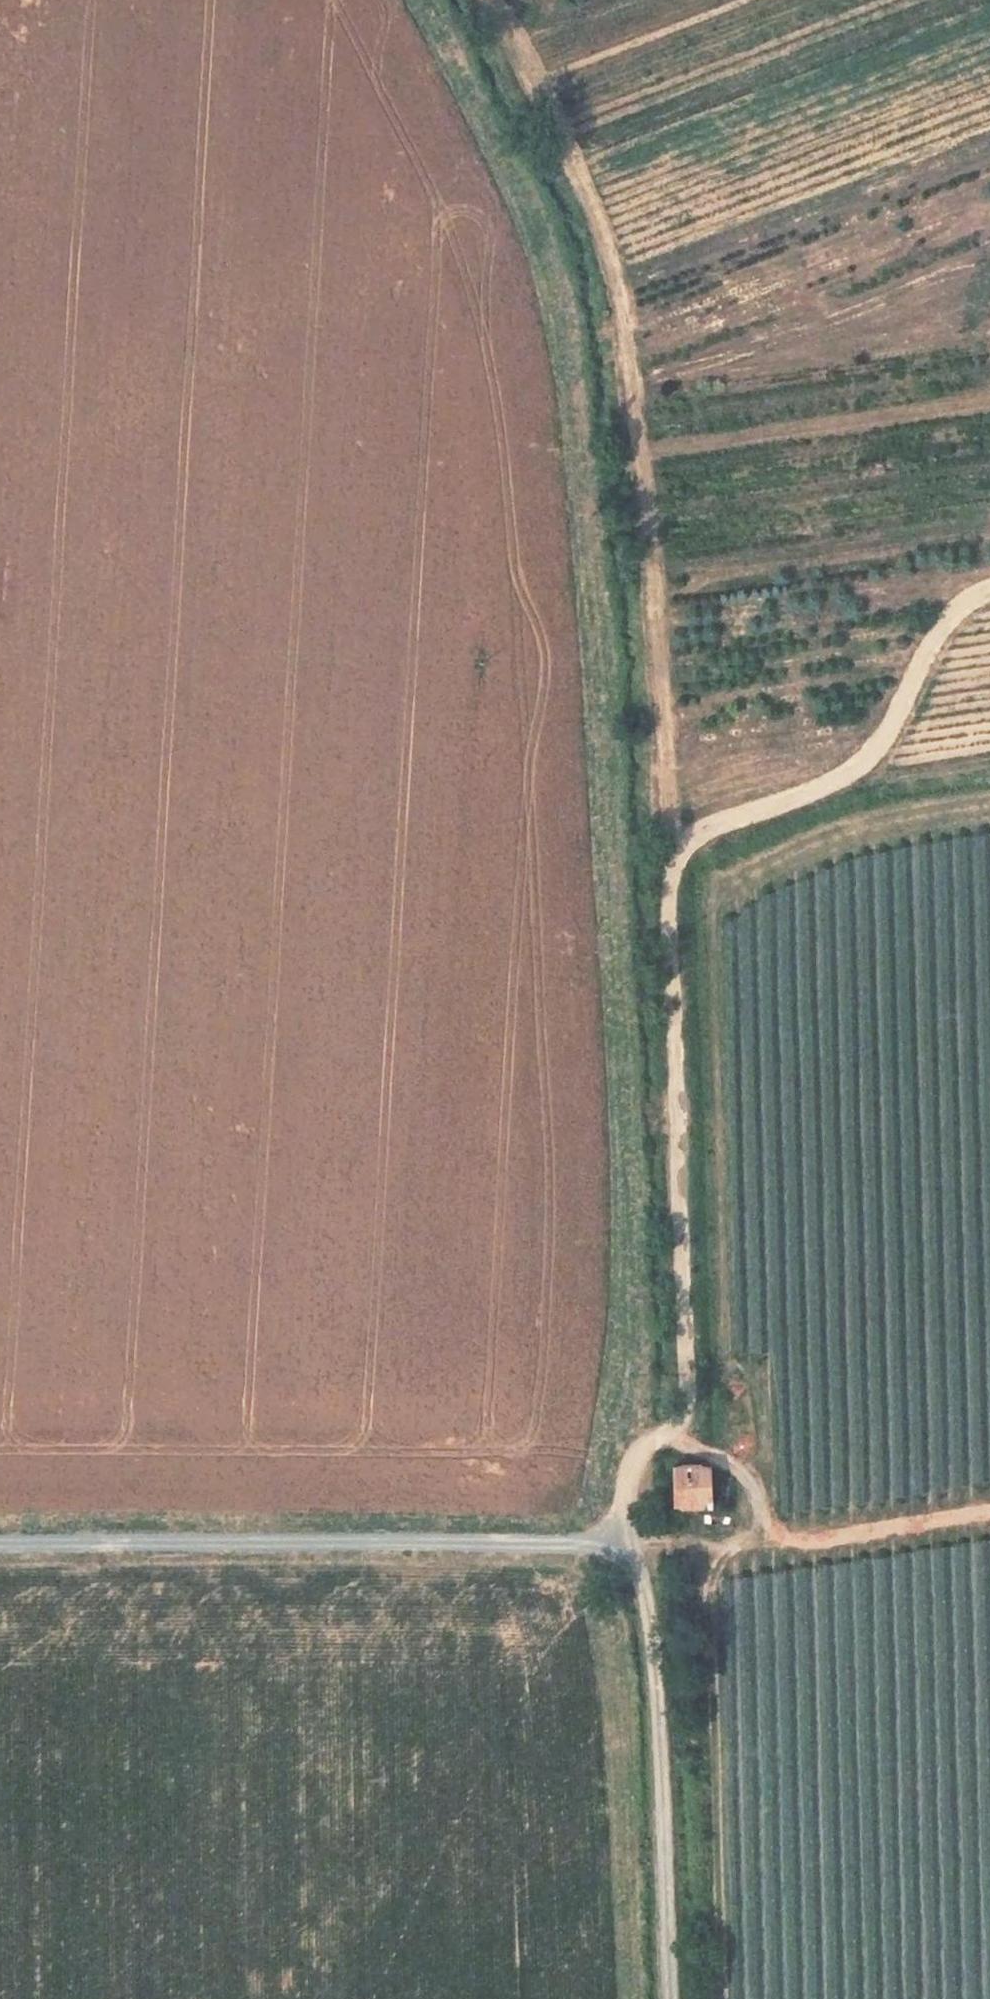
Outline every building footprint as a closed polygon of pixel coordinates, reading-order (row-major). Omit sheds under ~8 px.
[(677,1511),(712,1509),(710,1465),(675,1467),(677,1511)]
